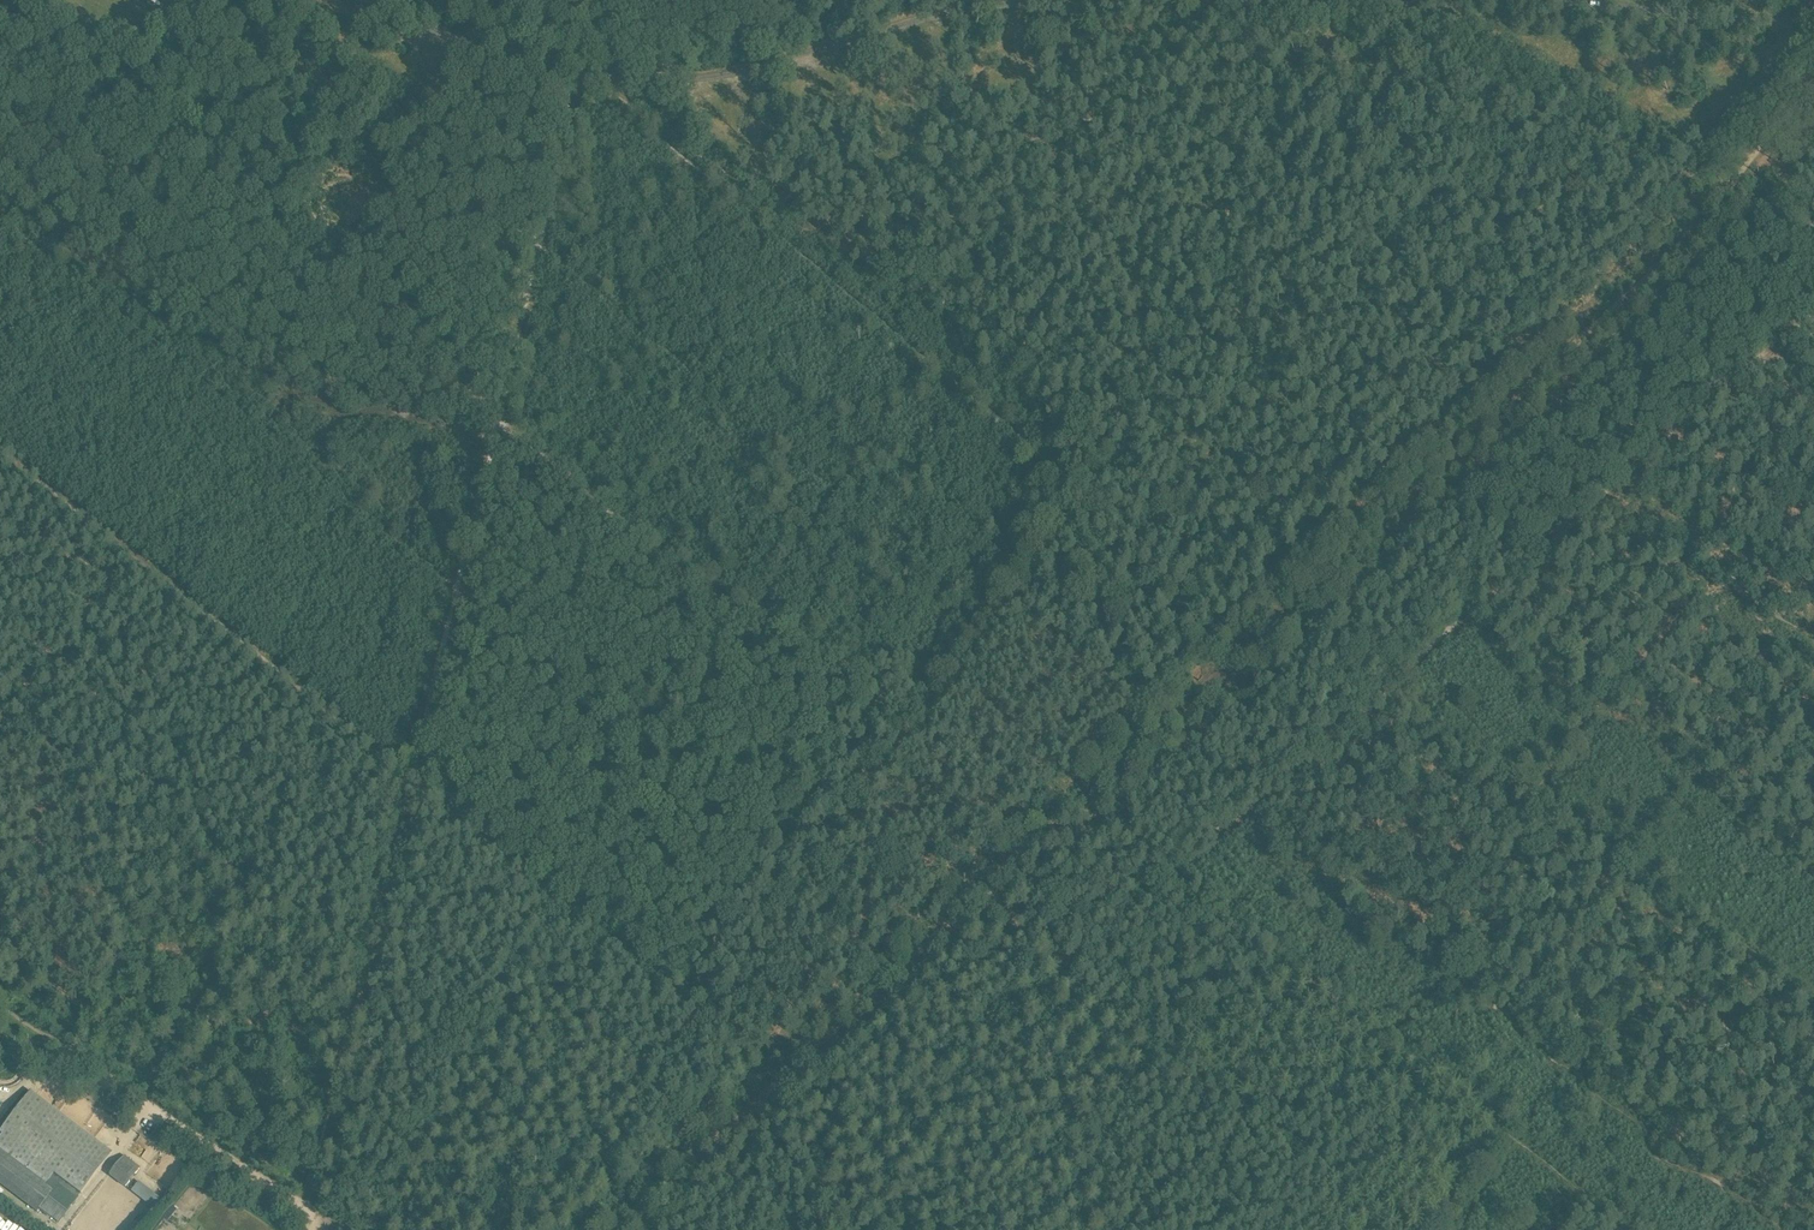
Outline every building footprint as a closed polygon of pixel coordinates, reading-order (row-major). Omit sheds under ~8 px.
[(31,1089),(0,1129),(0,1131),(3,1133),(0,1137),(0,1148),(44,1182),(53,1170),(81,1192),(112,1151),(31,1089)] [(36,1211),(39,1208),(58,1223),(78,1197),(51,1176),(45,1184),(0,1150),(0,1183),(36,1211)] [(108,1176),(125,1188),(140,1168),(124,1155),(108,1176)] [(172,1217),(166,1211),(152,1228),(154,1229),(157,1229),(166,1218),(169,1221),(172,1217)]
